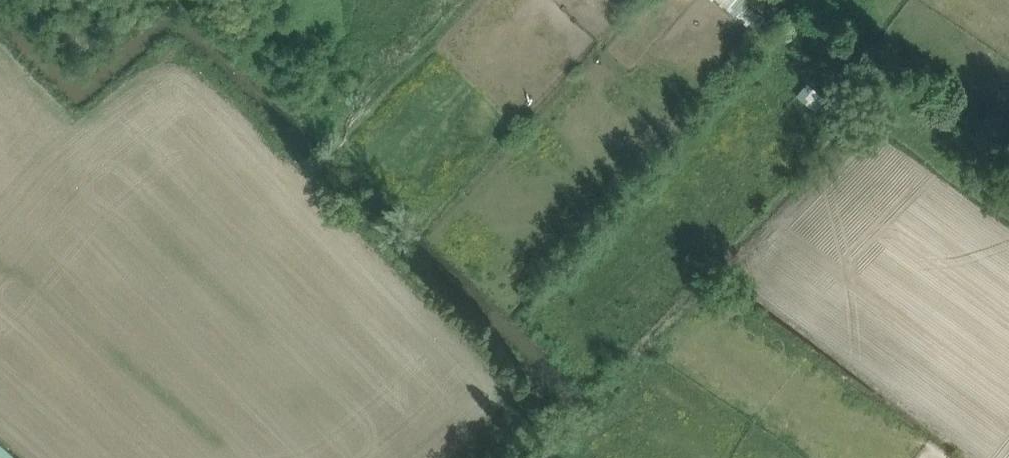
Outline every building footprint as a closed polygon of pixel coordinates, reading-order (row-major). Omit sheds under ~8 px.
[(750,0),(717,0),(753,29),(766,14),(750,0)]
